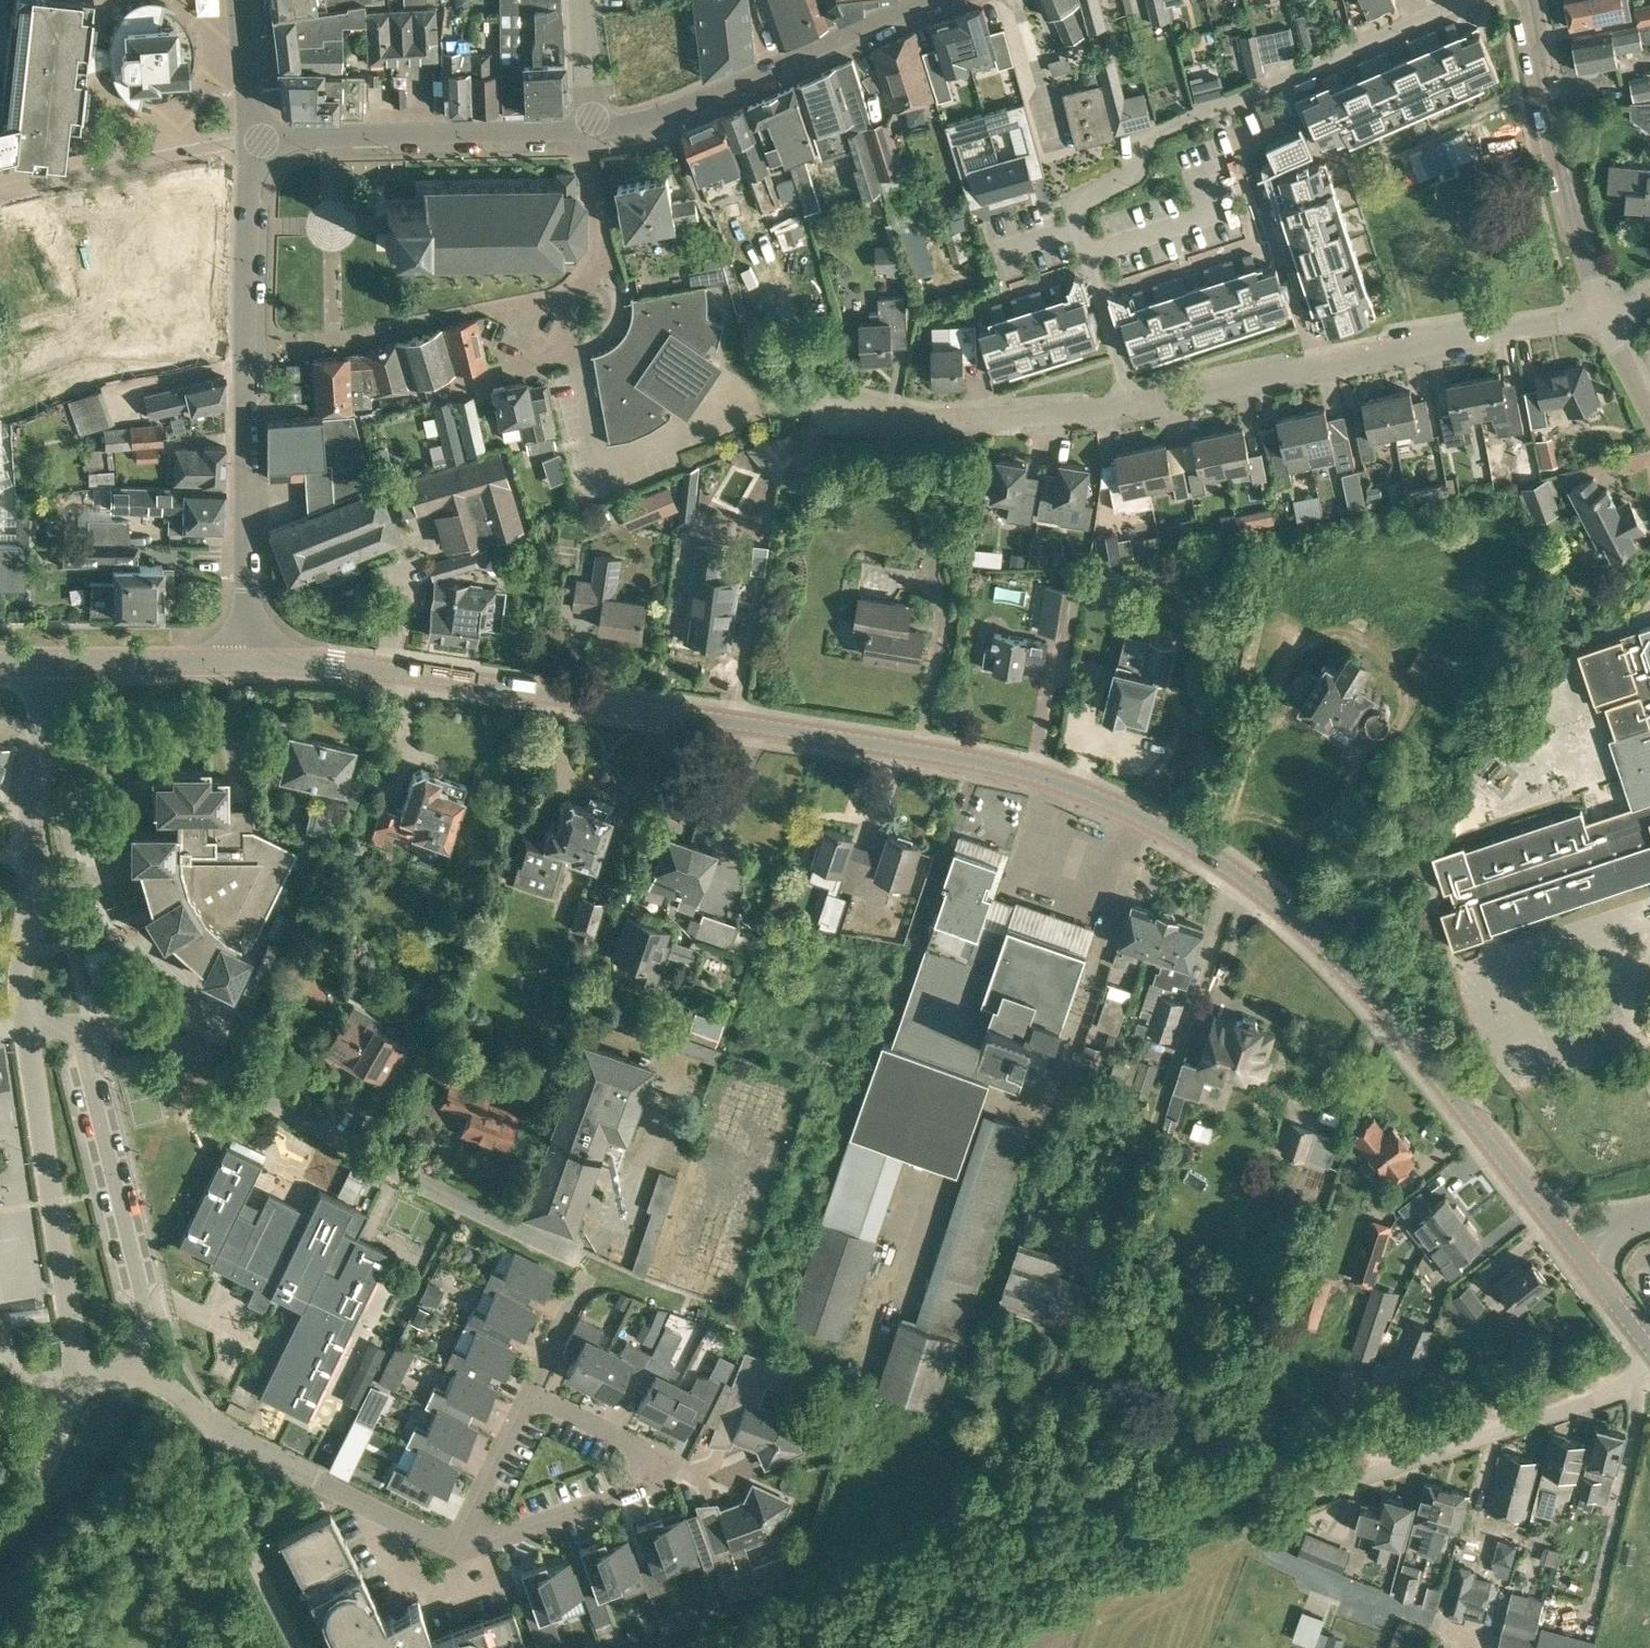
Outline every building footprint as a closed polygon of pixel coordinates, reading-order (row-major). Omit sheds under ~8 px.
[(91,0),(13,0),(11,12),(10,12),(0,106),(0,150),(12,147),(11,153),(29,155),(28,160),(27,160),(27,162),(45,164),(45,162),(43,162),(44,157),(62,159),(66,122),(78,123),(83,75),(109,67),(110,72),(111,76),(113,80),(115,84),(117,88),(120,92),(123,95),(126,98),(129,101),(133,104),(137,106),(141,108),(145,109),(150,111),(150,109),(146,108),(143,107),(139,106),(145,83),(155,82),(154,77),(184,75),(182,53),(175,54),(173,26),(158,27),(163,4),(167,6),(170,8),(173,10),(174,9),(171,7),(168,5),(164,4),(161,3),(157,2),(153,1),(150,1),(146,2),(142,2),(139,3),(135,4),(132,5),(129,7),(126,9),(123,11),(120,14),(117,17),(115,20),(113,23),(112,26),(110,29),(109,33),(108,37),(108,40),(108,44),(108,48),(86,44),(91,0)] [(272,13),(363,0),(270,0),(272,13)] [(501,111),(504,111),(504,116),(523,115),(523,111),(559,110),(565,103),(562,13),(560,13),(560,0),(499,0),(501,111)] [(705,76),(756,56),(749,0),(696,0),(699,21),(705,76)] [(780,45),(828,24),(828,23),(835,20),(828,0),(764,0),(780,45)] [(840,19),(867,7),(866,0),(831,0),(840,19)] [(1071,4),(1079,1),(1079,0),(1038,0),(1045,16),(1052,13),(1065,43),(1085,35),(1071,4)] [(1088,31),(1106,26),(1100,5),(1102,5),(1100,0),(1080,0),(1088,31)] [(1167,5),(1166,0),(1147,0),(1152,23),(1170,19),(1167,5)] [(1372,17),(1379,13),(1384,10),(1387,8),(1385,4),(1393,0),(1364,0),(1372,17)] [(1631,17),(1628,0),(1565,0),(1570,28),(1624,17),(1624,18),(1631,17)] [(289,114),(336,115),(336,114),(361,114),(362,73),(340,73),(342,33),(341,33),(341,22),(365,22),(364,1),(346,3),(346,6),(273,16),(278,61),(278,66),(277,66),(278,70),(281,107),(281,108),(289,114)] [(1638,24),(1649,22),(1649,4),(1634,7),(1638,25),(1638,24)] [(413,59),(436,57),(434,6),(410,7),(413,59)] [(390,60),(413,59),(410,7),(389,8),(390,60)] [(957,14),(958,16),(971,63),(996,56),(999,68),(1015,63),(1005,27),(991,31),(984,7),(957,14)] [(367,61),(390,60),(389,8),(364,9),(367,61)] [(971,63),(958,16),(931,24),(937,46),(923,50),(934,88),(950,83),(947,71),(972,64),(971,63)] [(1460,33),(1455,21),(1446,25),(1451,37),(1441,41),(1436,29),(1409,40),(1414,53),(1392,63),(1387,50),(1360,62),(1365,75),(1343,84),(1337,72),(1323,78),(1326,86),(1318,89),(1321,95),(1305,102),(1321,141),(1336,134),(1339,140),(1348,136),(1351,142),(1485,83),(1482,77),(1497,71),(1480,32),(1464,39),(1461,33),(1460,33)] [(1616,64),(1614,52),(1643,46),(1638,24),(1638,25),(1610,31),(1572,38),(1579,72),(1583,71),(1587,74),(1597,72),(1600,67),(1616,64)] [(1255,33),(1262,61),(1296,54),(1290,26),(1256,34),(1256,33),(1255,33)] [(891,110),(936,98),(914,31),(872,49),(891,110)] [(1262,62),(1262,61),(1255,33),(1239,36),(1247,75),(1264,72),(1262,62)] [(623,43),(623,101),(669,101),(669,43),(623,43)] [(1072,46),(1056,49),(1059,61),(1075,58),(1072,46)] [(470,113),(469,51),(469,50),(441,51),(441,71),(442,107),(450,114),(470,113)] [(469,51),(470,113),(498,112),(497,70),(492,70),(492,51),(469,51)] [(862,126),(872,123),(853,58),(836,66),(798,83),(813,132),(814,131),(822,157),(855,147),(860,164),(856,166),(865,195),(882,190),(862,126)] [(1139,61),(1130,64),(1135,80),(1144,78),(1139,61)] [(1082,72),(1086,86),(1099,83),(1095,69),(1082,72)] [(1649,98),(1649,70),(1643,71),(1644,74),(1629,77),(1634,101),(1649,98)] [(378,84),(378,73),(369,73),(368,84),(378,84)] [(1208,96),(1204,79),(1202,74),(1191,77),(1197,99),(1208,96)] [(1115,137),(1112,127),(1105,97),(1101,82),(1063,92),(1076,146),(1115,137)] [(800,104),(794,85),(749,106),(757,126),(756,126),(772,168),(789,161),(805,213),(822,208),(805,155),(816,151),(812,138),(813,138),(802,104),(800,104)] [(1123,96),(1122,97),(1108,101),(1116,132),(1153,122),(1144,90),(1123,96)] [(1046,173),(1025,98),(985,109),(1011,201),(1030,196),(1029,191),(1036,189),(1033,177),(1046,173)] [(734,146),(741,164),(743,163),(761,211),(782,202),(770,171),(757,137),(745,106),(720,117),(721,118),(732,146),(734,146)] [(985,109),(945,120),(966,196),(979,192),(982,204),(990,202),(991,207),(1011,201),(985,109)] [(888,117),(866,127),(891,178),(912,167),(888,117)] [(701,179),(741,164),(734,146),(732,146),(721,118),(683,134),(701,179)] [(1276,165),(1314,149),(1304,126),(1266,142),(1276,165)] [(1331,176),(1325,160),(1320,162),(1280,175),(1278,168),(1271,170),(1279,194),(1282,204),(1285,214),(1272,218),(1281,247),(1294,242),(1301,265),(1288,269),(1297,298),(1311,294),(1314,304),(1301,308),(1304,318),(1318,313),(1320,319),(1321,319),(1323,325),(1320,328),(1321,332),(1329,329),(1369,316),(1364,300),(1370,298),(1331,176)] [(1628,165),(1609,163),(1607,187),(1626,188),(1625,208),(1648,210),(1647,217),(1649,218),(1649,166),(1628,165)] [(573,192),(573,172),(556,173),(556,184),(424,187),(424,207),(390,207),(391,242),(424,242),(425,262),(560,259),(559,251),(575,250),(584,240),(584,202),(574,192),(573,192)] [(672,200),(668,175),(648,179),(648,178),(639,180),(619,184),(627,233),(677,223),(676,221),(699,217),(695,196),(672,200)] [(783,200),(799,194),(794,177),(777,183),(783,200)] [(148,193),(146,251),(172,252),(172,260),(165,261),(167,290),(158,290),(159,327),(170,327),(171,345),(218,343),(216,304),(218,304),(217,268),(214,268),(214,253),(217,253),(218,194),(201,194),(200,202),(164,202),(164,192),(148,193)] [(18,237),(9,239),(16,271),(25,269),(29,287),(77,277),(74,262),(90,258),(92,267),(109,263),(107,255),(125,251),(115,203),(63,214),(62,208),(14,218),(18,237)] [(950,221),(954,232),(960,230),(966,228),(963,217),(950,221)] [(906,250),(927,244),(923,227),(901,233),(906,250)] [(955,233),(963,260),(977,256),(969,229),(955,233)] [(903,245),(888,245),(889,274),(907,291),(912,290),(903,245)] [(1257,266),(1253,252),(1244,256),(1248,269),(1238,272),(1233,258),(1205,268),(1209,281),(1186,289),(1182,275),(1153,285),(1158,298),(1147,301),(1143,289),(1143,288),(1134,291),(1138,304),(1132,306),(1130,299),(1128,300),(1108,292),(1110,297),(1109,298),(1116,319),(1123,317),(1136,357),(1151,352),(1153,358),(1276,318),(1274,312),(1290,306),(1277,266),(1259,272),(1257,266)] [(1085,298),(1091,296),(1085,279),(1075,275),(1070,287),(1068,288),(1070,295),(1064,297),(1060,282),(1051,285),(1055,299),(1045,303),(1040,288),(1012,298),(1016,312),(1006,315),(1001,300),(992,303),(998,324),(981,329),(993,370),(994,370),(995,376),(1011,371),(1083,349),(1083,348),(1099,344),(1097,338),(1085,298)] [(125,282),(117,285),(121,297),(129,294),(125,282)] [(709,284),(692,287),(634,297),(634,295),(633,295),(630,325),(619,341),(593,353),(593,355),(595,354),(611,441),(609,441),(609,442),(621,441),(632,438),(643,434),(653,429),(663,423),(673,416),(672,415),(670,416),(665,412),(673,400),(688,409),(719,364),(705,354),(713,341),(719,345),(718,347),(719,348),(725,323),(724,322),(723,325),(709,314),(707,285),(709,285),(709,284)] [(117,285),(108,288),(113,300),(117,299),(121,297),(117,285)] [(108,288),(100,291),(105,303),(113,300),(108,288)] [(100,291),(92,294),(96,306),(105,303),(100,291)] [(92,294),(84,297),(88,309),(96,306),(92,294)] [(121,297),(117,299),(120,307),(132,302),(129,294),(121,297)] [(864,360),(893,358),(892,347),(909,347),(906,295),(879,296),(880,310),(870,311),(871,322),(862,322),(862,332),(854,341),(863,350),(864,360)] [(84,297),(76,300),(80,312),(88,309),(84,297)] [(76,300),(68,303),(72,315),(80,312),(76,300)] [(132,302),(120,307),(123,315),(135,310),(132,302)] [(68,303),(59,306),(64,318),(72,315),(68,303)] [(59,306),(51,309),(55,321),(64,318),(59,306)] [(51,309),(43,312),(47,324),(55,321),(51,309)] [(135,310),(123,315),(126,323),(138,318),(135,310)] [(43,312),(35,315),(39,327),(47,324),(43,312)] [(35,315),(27,318),(31,330),(39,327),(35,315)] [(27,318),(18,321),(23,333),(31,330),(27,318)] [(138,318),(126,323),(129,331),(141,326),(138,318)] [(456,370),(486,363),(476,318),(445,325),(450,345),(448,345),(456,370)] [(936,384),(964,382),(963,361),(978,360),(976,324),(951,325),(951,336),(942,346),(933,347),(934,357),(925,365),(935,374),(936,384)] [(141,326),(129,331),(132,339),(144,335),(141,326)] [(409,384),(454,370),(441,328),(396,341),(409,384)] [(347,356),(312,358),(316,408),(350,406),(371,404),(370,392),(407,389),(394,343),(357,354),(357,356),(347,357),(347,356)] [(1570,412),(1600,398),(1583,364),(1538,373),(1540,387),(1525,390),(1532,426),(1548,423),(1545,405),(1565,401),(1570,412)] [(1524,430),(1519,401),(1506,403),(1500,374),(1475,378),(1481,414),(1494,412),(1498,435),(1524,430)] [(223,405),(223,377),(145,395),(150,417),(184,409),(183,403),(189,402),(191,412),(223,405)] [(1469,417),(1481,414),(1475,378),(1449,383),(1454,413),(1441,415),(1447,444),(1473,439),(1470,426),(1471,426),(1469,417)] [(526,380),(492,387),(500,423),(501,423),(504,439),(523,435),(524,440),(525,440),(527,453),(556,447),(553,433),(556,433),(546,384),(528,388),(526,380)] [(80,434),(114,421),(103,388),(68,401),(80,434)] [(1387,395),(1395,433),(1413,429),(1415,440),(1433,436),(1430,419),(1418,421),(1411,390),(1387,395)] [(467,456),(486,452),(473,395),(454,400),(467,456)] [(1372,437),(1395,433),(1387,395),(1363,400),(1370,431),(1357,434),(1363,459),(1376,457),(1372,437)] [(445,462),(464,458),(449,399),(431,404),(445,462)] [(1355,465),(1349,436),(1332,439),(1326,408),(1302,413),(1310,451),(1312,459),(1314,465),(1336,460),(1338,469),(1355,465)] [(1290,471),(1314,465),(1312,459),(1310,451),(1302,413),(1278,418),(1284,449),(1272,452),(1279,486),(1292,483),(1290,471)] [(354,414),(267,420),(267,467),(268,467),(269,480),(290,478),(289,466),(299,466),(299,469),(304,469),(307,511),(371,485),(354,414)] [(132,447),(163,445),(161,422),(129,425),(103,427),(105,449),(131,447),(132,447)] [(1219,432),(1227,470),(1251,466),(1254,481),(1267,479),(1262,452),(1249,455),(1243,427),(1219,432)] [(1203,475),(1227,470),(1219,432),(1195,437),(1201,465),(1188,467),(1193,494),(1206,491),(1203,475)] [(1141,448),(1150,486),(1173,481),(1176,497),(1190,495),(1185,468),(1171,471),(1166,443),(1141,448)] [(136,462),(158,460),(157,446),(135,448),(136,462)] [(223,484),(225,447),(204,446),(204,448),(175,448),(173,482),(223,484)] [(83,468),(104,465),(100,448),(84,452),(86,462),(82,463),(83,468)] [(1153,505),(1150,486),(1141,448),(1118,453),(1123,481),(1111,483),(1116,510),(1126,508),(1129,510),(1153,505)] [(1539,453),(1543,468),(1558,465),(1555,450),(1539,453)] [(405,471),(391,475),(404,516),(417,513),(439,506),(441,511),(433,513),(444,548),(451,546),(452,549),(459,547),(460,551),(514,534),(513,531),(522,528),(509,485),(508,485),(498,451),(407,478),(405,471)] [(550,485),(555,483),(568,479),(560,453),(542,458),(550,485)] [(1032,522),(1036,491),(1022,489),(1025,462),(996,458),(994,476),(988,480),(992,485),(991,497),(999,498),(1004,504),(1009,505),(1007,519),(1032,522)] [(1520,462),(1523,481),(1540,478),(1537,459),(1520,462)] [(1092,489),(1086,481),(1088,464),(1059,460),(1055,487),(1041,486),(1037,516),(1062,520),(1063,506),(1069,507),(1074,502),(1083,503),(1084,494),(1092,489)] [(695,518),(701,466),(683,472),(678,516),(679,516),(678,524),(693,525),(695,518)] [(808,491),(811,470),(791,468),(790,471),(787,488),(808,491)] [(89,484),(114,483),(114,469),(88,471),(89,484)] [(1601,491),(1594,477),(1569,490),(1594,537),(1600,534),(1612,557),(1637,544),(1633,538),(1646,531),(1629,497),(1616,504),(1607,487),(1601,491)] [(1392,504),(1406,500),(1405,494),(1402,480),(1393,482),(1388,483),(1392,504)] [(1548,480),(1522,489),(1528,506),(1554,497),(1548,480)] [(222,529),(223,488),(112,486),(111,510),(169,511),(169,528),(222,529)] [(679,510),(669,487),(620,508),(629,531),(679,510)] [(323,583),(360,568),(355,556),(398,539),(378,488),(268,531),(288,582),(318,570),(323,583)] [(1348,495),(1351,510),(1367,506),(1364,492),(1348,495)] [(35,542),(36,516),(16,515),(15,541),(35,542)] [(129,542),(130,519),(88,518),(87,542),(129,542)] [(1192,518),(1179,520),(1183,539),(1196,536),(1192,518)] [(1217,536),(1215,528),(1208,523),(1200,525),(1201,534),(1202,539),(1210,538),(1217,536)] [(1100,562),(1123,558),(1118,531),(1095,535),(1100,562)] [(1147,553),(1163,550),(1162,548),(1159,535),(1144,538),(1147,553)] [(33,542),(25,542),(25,543),(0,542),(0,587),(25,587),(25,553),(33,553),(33,542)] [(129,543),(129,542),(87,542),(87,543),(77,543),(77,565),(113,565),(113,582),(91,581),(90,612),(162,612),(163,582),(172,582),(172,566),(162,566),(162,563),(134,563),(134,543),(129,543)] [(731,642),(740,581),(720,578),(724,548),(698,544),(689,611),(686,636),(731,642)] [(478,565),(473,550),(454,556),(453,554),(427,563),(433,580),(459,572),(458,571),(478,565)] [(1089,550),(1072,550),(1072,564),(1090,564),(1089,550)] [(1030,563),(1046,565),(1047,554),(1032,552),(1030,563)] [(618,597),(623,558),(596,554),(592,580),(578,578),(573,609),(603,613),(601,628),(642,634),(647,601),(618,597)] [(500,588),(437,580),(429,635),(475,641),(478,621),(495,623),(500,588)] [(1073,637),(1081,591),(1045,584),(1037,631),(1073,637)] [(918,663),(924,630),(907,627),(911,605),(861,597),(856,631),(870,633),(866,655),(918,663)] [(1434,855),(1445,890),(1449,888),(1455,907),(1442,911),(1442,913),(1453,944),(1454,947),(1484,936),(1479,919),(1487,916),(1492,930),(1649,877),(1649,626),(1620,635),(1621,637),(1578,651),(1595,701),(1608,697),(1610,704),(1606,705),(1616,735),(1610,738),(1623,777),(1623,779),(1632,805),(1590,820),(1586,821),(1582,809),(1464,848),(1463,845),(1434,855)] [(1029,638),(995,632),(992,649),(986,648),(983,666),(995,668),(1023,673),(1024,666),(1043,669),(1048,640),(1029,637),(1029,638)] [(1117,667),(1106,712),(1126,718),(1127,713),(1147,718),(1147,717),(1154,692),(1157,679),(1168,681),(1175,649),(1177,645),(1126,632),(1117,667)] [(1436,690),(1450,667),(1420,648),(1406,672),(1436,690)] [(1358,681),(1370,661),(1352,649),(1339,669),(1328,662),(1319,675),(1306,667),(1301,675),(1294,676),(1287,688),(1289,696),(1348,734),(1353,724),(1363,710),(1367,713),(1368,714),(1369,716),(1370,718),(1371,719),(1373,721),(1375,721),(1377,722),(1379,722),(1381,722),(1383,721),(1385,721),(1386,719),(1388,718),(1389,716),(1390,714),(1390,713),(1390,710),(1390,708),(1390,707),(1389,705),(1388,703),(1386,702),(1385,700),(1383,700),(1381,699),(1379,699),(1377,699),(1372,696),(1375,692),(1358,681)] [(345,793),(356,748),(290,734),(279,778),(345,793)] [(257,739),(257,755),(266,757),(269,742),(257,739)] [(8,745),(0,743),(0,771),(8,745)] [(252,827),(244,827),(244,809),(229,810),(229,775),(210,775),(210,766),(171,766),(171,775),(153,775),(153,811),(167,811),(167,828),(131,828),(131,862),(139,862),(152,907),(146,911),(163,939),(166,937),(209,958),(201,974),(231,988),(250,951),(236,944),(245,928),(256,934),(297,850),(252,827)] [(446,842),(462,796),(466,784),(424,769),(423,767),(413,773),(413,774),(400,812),(382,805),(374,827),(375,827),(370,840),(389,847),(394,834),(410,839),(413,830),(446,842)] [(351,808),(365,776),(357,772),(342,805),(351,808)] [(608,798),(596,794),(596,796),(590,794),(586,806),(586,807),(572,803),(570,798),(559,803),(561,808),(559,817),(551,814),(548,823),(549,824),(544,840),(522,833),(516,853),(513,852),(504,879),(554,895),(567,854),(570,855),(594,862),(609,814),(613,802),(608,800),(608,798)] [(331,803),(311,799),(305,828),(325,832),(331,803)] [(346,824),(351,811),(343,808),(338,821),(346,824)] [(868,847),(851,842),(854,835),(827,826),(815,863),(830,868),(826,882),(855,892),(868,847)] [(673,894),(691,842),(666,833),(653,869),(654,869),(648,885),(644,897),(661,903),(665,891),(673,894)] [(868,847),(855,892),(885,902),(893,881),(906,885),(920,843),(891,833),(885,853),(868,847)] [(823,1218),(789,1318),(845,1338),(879,1237),(877,1237),(905,1154),(942,1167),(973,1075),(991,1080),(1020,1090),(1029,1061),(1046,1067),(1056,1039),(1058,1040),(1064,1022),(1063,1021),(1067,1011),(1080,974),(1088,950),(1087,950),(1096,926),(1018,899),(1016,903),(996,896),(1011,851),(961,834),(956,848),(944,882),(948,883),(936,920),(892,1045),(883,1042),(861,1103),(822,1218),(823,1218)] [(691,842),(673,894),(680,897),(676,908),(693,914),(696,903),(702,886),(703,886),(716,851),(691,842)] [(838,893),(828,890),(818,921),(820,922),(818,927),(826,929),(837,931),(848,896),(838,893)] [(592,944),(595,934),(594,934),(605,901),(582,894),(571,927),(586,932),(583,941),(592,944)] [(1150,935),(1158,911),(1134,902),(1120,945),(1117,952),(1113,963),(1127,968),(1130,958),(1138,960),(1141,952),(1145,953),(1151,935),(1150,935)] [(736,924),(701,911),(699,919),(689,916),(685,927),(694,935),(728,946),(727,947),(753,956),(760,934),(735,926),(736,924)] [(1164,985),(1165,985),(1186,920),(1158,911),(1150,935),(1151,935),(1145,953),(1163,959),(1160,970),(1157,970),(1154,980),(1152,980),(1141,1011),(1149,1014),(1147,1020),(1152,1022),(1161,996),(1164,985)] [(655,983),(669,943),(663,941),(666,931),(629,917),(615,956),(634,963),(631,974),(655,983)] [(1195,967),(1191,965),(1204,926),(1186,920),(1165,985),(1173,988),(1175,982),(1188,987),(1195,967)] [(667,956),(684,962),(693,965),(699,949),(697,949),(690,946),(672,940),(667,956)] [(1118,1032),(1129,1001),(1108,993),(1097,1025),(1118,1032)] [(1152,1022),(1149,1031),(1172,1039),(1184,1004),(1161,996),(1152,1022)] [(716,1063),(721,1049),(591,1002),(586,1016),(598,1021),(716,1063)] [(380,1078),(401,1042),(376,1027),(381,1019),(354,1003),(347,1016),(326,1052),(350,1066),(353,1061),(380,1078)] [(715,1045),(723,1022),(694,1012),(686,1036),(715,1045)] [(1265,1025),(1235,1015),(1233,1020),(1218,1015),(1203,1058),(1201,1064),(1184,1059),(1174,1089),(1166,1115),(1167,1115),(1162,1131),(1174,1135),(1179,1119),(1187,1093),(1200,1097),(1206,1077),(1224,1083),(1230,1068),(1246,1073),(1247,1071),(1258,1075),(1259,1073),(1265,1072),(1269,1060),(1265,1055),(1272,1034),(1264,1031),(1265,1026),(1265,1025)] [(1149,1023),(1139,1020),(1135,1033),(1145,1036),(1149,1023)] [(430,1071),(440,1046),(422,1038),(412,1063),(430,1071)] [(639,1062),(584,1042),(524,1210),(571,1227),(606,1130),(624,1136),(649,1066),(648,1065),(650,1057),(642,1054),(639,1062)] [(1101,1048),(1086,1044),(1082,1054),(1098,1059),(1101,1048)] [(1130,1085),(1137,1062),(1127,1059),(1125,1063),(1116,1060),(1110,1078),(1130,1085)] [(504,1148),(517,1111),(487,1101),(490,1092),(450,1077),(439,1106),(468,1116),(461,1133),(504,1148)] [(964,1335),(1032,1128),(985,1112),(917,1319),(904,1315),(902,1319),(901,1318),(878,1389),(937,1407),(959,1337),(960,1337),(961,1334),(964,1335)] [(1370,1121),(1367,1117),(1354,1127),(1357,1131),(1353,1134),(1391,1181),(1416,1162),(1409,1153),(1414,1149),(1396,1127),(1387,1133),(1374,1117),(1370,1121)] [(1342,1159),(1345,1151),(1337,1148),(1340,1139),(1315,1131),(1316,1129),(1290,1121),(1280,1151),(1306,1160),(1307,1158),(1331,1166),(1334,1156),(1342,1159)] [(227,1146),(181,1241),(214,1258),(234,1267),(231,1273),(250,1283),(255,1285),(271,1293),(272,1293),(302,1308),(280,1352),(260,1393),(263,1394),(275,1400),(307,1416),(349,1329),(343,1326),(355,1303),(361,1306),(375,1276),(369,1273),(381,1248),(357,1237),(369,1214),(354,1207),(320,1190),(318,1194),(309,1213),(270,1194),(262,1209),(256,1222),(236,1213),(243,1200),(261,1163),(260,1162),(229,1147),(227,1146)] [(644,1276),(678,1177),(660,1170),(646,1209),(651,1210),(631,1270),(644,1276)] [(1432,1207),(1428,1203),(1430,1201),(1421,1189),(1413,1197),(1399,1207),(1420,1234),(1429,1246),(1465,1219),(1447,1196),(1432,1207)] [(1373,1286),(1382,1260),(1393,1226),(1370,1219),(1351,1279),(1373,1286)] [(1429,1246),(1425,1249),(1447,1277),(1451,1274),(1452,1275),(1461,1267),(1462,1267),(1472,1259),(1468,1253),(1483,1242),(1465,1219),(1429,1246)] [(1082,1333),(1097,1288),(1080,1282),(1080,1281),(1059,1274),(1065,1255),(1020,1240),(999,1305),(1043,1320),(1042,1321),(1082,1333)] [(459,1245),(456,1251),(458,1257),(464,1260),(470,1257),(473,1252),(471,1246),(465,1243),(459,1245)] [(542,1293),(553,1271),(514,1252),(504,1272),(494,1267),(484,1286),(533,1311),(534,1310),(524,1305),(533,1288),(542,1293)] [(1551,1284),(1533,1261),(1524,1268),(1519,1263),(1498,1280),(1489,1288),(1498,1300),(1508,1293),(1520,1308),(1551,1284)] [(1317,1327),(1332,1280),(1308,1273),(1293,1319),(1317,1327)] [(431,1304),(439,1288),(427,1282),(419,1298),(431,1304)] [(1468,1319),(1486,1305),(1470,1284),(1452,1298),(1445,1305),(1456,1316),(1462,1311),(1468,1319)] [(523,1332),(533,1311),(484,1286),(484,1287),(494,1292),(484,1311),(475,1306),(465,1326),(514,1350),(514,1349),(505,1345),(514,1327),(523,1332)] [(419,1305),(411,1323),(424,1329),(432,1311),(419,1305)] [(608,1349),(599,1345),(598,1341),(603,1329),(579,1317),(563,1350),(576,1356),(567,1374),(590,1385),(608,1349)] [(504,1371),(514,1350),(465,1326),(446,1365),(495,1389),(495,1388),(486,1384),(494,1366),(504,1371)] [(1398,1355),(1392,1357),(1415,1373),(1427,1342),(1407,1334),(1398,1355)] [(634,1385),(650,1352),(626,1341),(620,1352),(617,1354),(608,1349),(590,1385),(613,1397),(621,1379),(634,1385)] [(395,1388),(414,1350),(398,1342),(378,1380),(395,1388)] [(795,1392),(803,1373),(744,1350),(707,1443),(709,1444),(717,1421),(735,1428),(733,1433),(759,1443),(757,1447),(765,1464),(801,1449),(787,1417),(754,1404),(763,1379),(795,1392)] [(660,1420),(678,1384),(669,1379),(668,1376),(673,1364),(650,1352),(634,1385),(646,1391),(637,1409),(660,1420)] [(484,1410),(495,1389),(446,1365),(445,1365),(455,1370),(446,1389),(436,1385),(426,1404),(475,1428),(476,1428),(466,1423),(475,1406),(484,1410)] [(678,1384),(660,1420),(683,1431),(692,1414),(705,1420),(723,1383),(709,1376),(696,1375),(691,1387),(687,1388),(678,1384)] [(380,1409),(362,1400),(354,1417),(372,1426),(380,1409)] [(465,1449),(475,1428),(426,1404),(436,1409),(426,1429),(416,1424),(407,1443),(456,1467),(447,1462),(455,1445),(465,1449)] [(1617,1469),(1627,1433),(1596,1426),(1587,1462),(1584,1474),(1579,1494),(1583,1495),(1580,1506),(1592,1509),(1595,1501),(1593,1500),(1594,1497),(1598,1498),(1603,1478),(1602,1478),(1605,1466),(1617,1469)] [(1565,1437),(1567,1433),(1554,1429),(1553,1433),(1543,1468),(1544,1469),(1532,1510),(1553,1516),(1560,1489),(1572,1488),(1575,1477),(1576,1478),(1586,1442),(1565,1437)] [(343,1475),(356,1451),(340,1442),(328,1467),(343,1475)] [(445,1489),(456,1467),(407,1443),(406,1444),(416,1449),(407,1468),(397,1463),(387,1483),(427,1503),(436,1484),(445,1489)] [(1525,1519),(1540,1462),(1503,1451),(1487,1509),(1525,1519)] [(1431,1556),(1449,1486),(1429,1481),(1425,1480),(1414,1520),(1425,1523),(1417,1552),(1431,1556)] [(715,1562),(728,1598),(788,1577),(781,1557),(748,1569),(739,1545),(773,1532),(788,1501),(753,1484),(745,1501),(746,1505),(721,1514),(720,1515),(722,1519),(704,1526),(696,1503),(695,1503),(704,1531),(692,1536),(703,1567),(715,1562)] [(1449,1486),(1431,1556),(1439,1558),(1447,1529),(1459,1533),(1470,1492),(1449,1486)] [(1404,1545),(1415,1504),(1383,1495),(1380,1507),(1363,1503),(1356,1528),(1373,1532),(1368,1553),(1388,1559),(1393,1542),(1404,1545)] [(330,1513),(280,1538),(335,1647),(526,1647),(512,1608),(431,1637),(418,1600),(384,1618),(330,1513)] [(675,1557),(695,1549),(684,1516),(663,1524),(660,1515),(636,1524),(651,1566),(639,1570),(648,1594),(659,1590),(673,1585),(669,1573),(668,1568),(678,1565),(675,1557)] [(1307,1532),(1298,1554),(1307,1558),(1321,1564),(1330,1541),(1307,1532)] [(606,1546),(603,1538),(579,1547),(596,1596),(621,1587),(618,1579),(639,1572),(627,1539),(606,1546)] [(1555,1565),(1559,1549),(1544,1545),(1540,1560),(1545,1562),(1542,1572),(1549,1573),(1551,1564),(1555,1565)] [(1492,1559),(1492,1562),(1496,1573),(1508,1576),(1512,1564),(1492,1559)] [(562,1610),(559,1602),(580,1595),(568,1562),(547,1569),(544,1561),(520,1570),(525,1583),(532,1604),(523,1608),(535,1643),(558,1635),(551,1614),(562,1610)] [(1444,1609),(1463,1614),(1464,1612),(1482,1617),(1492,1579),(1474,1574),(1475,1569),(1457,1564),(1444,1609)] [(1414,1600),(1420,1576),(1401,1570),(1394,1594),(1414,1600)] [(1437,1610),(1443,1589),(1428,1585),(1422,1606),(1437,1610)] [(1541,1613),(1508,1605),(1497,1647),(1531,1647),(1541,1613)] [(1300,1639),(1320,1647),(1322,1647),(1336,1618),(1314,1608),(1300,1639)] [(1330,1635),(1327,1645),(1334,1647),(1341,1647),(1344,1639),(1331,1634),(1330,1635)]
